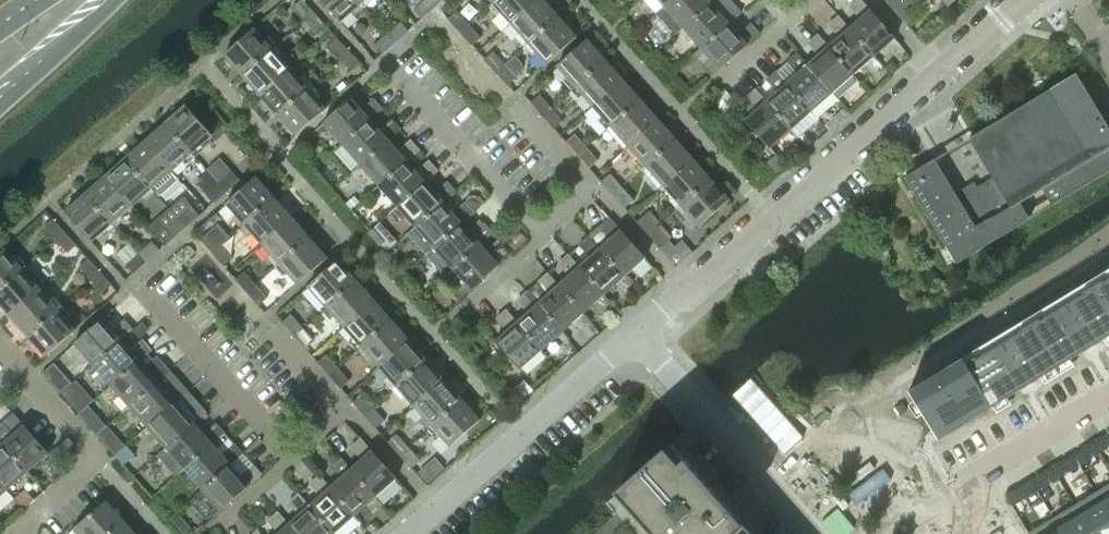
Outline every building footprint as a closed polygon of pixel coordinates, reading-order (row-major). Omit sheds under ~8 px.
[(305,20),(314,12),(303,0),(302,0),(294,7),(305,20)] [(358,0),(321,0),(341,22),(361,4),(358,0)] [(428,0),(425,0),(414,10),(422,19),(435,8),(428,0)] [(493,3),(511,23),(538,0),(497,0),(493,3)] [(543,0),(538,0),(511,23),(529,43),(558,17),(543,0)] [(657,14),(672,0),(644,0),(657,14)] [(711,2),(714,0),(672,0),(657,14),(675,35),(682,28),(711,2)] [(874,57),(896,38),(870,10),(861,0),(858,0),(850,7),(860,19),(849,28),(874,57)] [(898,15),(907,7),(901,0),(888,0),(886,2),(898,15)] [(721,13),(711,2),(682,28),(701,48),(730,23),(741,13),(732,3),(721,13)] [(918,20),(907,7),(898,15),(909,28),(918,20)] [(314,12),(305,20),(317,33),(326,25),(314,12)] [(449,20),(460,33),(469,25),(458,12),(449,20)] [(558,17),(529,43),(547,64),(576,38),(558,17)] [(874,57),(849,28),(839,17),(829,26),(839,37),(828,47),(854,75),(874,57)] [(400,22),(387,33),(396,43),(409,31),(400,22)] [(730,23),(701,48),(720,70),(748,44),(760,33),(760,32),(759,33),(750,24),(739,34),(730,23)] [(481,38),(469,25),(460,33),(472,46),(481,38)] [(224,55),(243,75),(272,49),(254,29),(224,55)] [(396,43),(387,33),(374,45),(383,54),(396,43)] [(854,75),(828,47),(818,35),(808,44),(818,55),(808,65),(833,94),(854,75)] [(329,47),(341,59),(349,51),(338,39),(329,47)] [(557,66),(575,87),(605,60),(587,40),(557,66)] [(260,95),(290,69),(272,49),(243,75),(260,95)] [(349,51),(341,59),(353,72),(361,64),(349,51)] [(496,73),(505,65),(493,52),(484,60),(496,73)] [(833,94),(808,65),(797,54),(787,63),(797,74),(787,83),(812,112),(833,94)] [(623,80),(605,60),(575,87),(593,107),(623,80)] [(516,77),(505,65),(496,73),(508,86),(516,77)] [(278,115),(308,89),(290,69),(260,95),(278,115)] [(777,92),(766,102),(791,130),(798,138),(819,120),(812,112),(787,83),(777,72),(767,81),(777,92)] [(935,159),(904,178),(956,264),(1030,219),(1020,203),(1058,180),(1068,196),(1108,172),(1108,128),(1076,74),(969,139),(994,182),(978,192),(974,184),(962,192),(966,199),(961,202),(935,159)] [(640,100),(623,80),(593,107),(611,126),(640,100)] [(308,89),(278,115),(296,136),(326,109),(308,89)] [(791,130),(766,102),(756,90),(746,99),(756,110),(745,120),(770,149),(791,130)] [(531,103),(542,116),(551,108),(540,95),(531,103)] [(323,123),(342,145),(371,119),(382,109),(373,99),(362,109),(352,98),(323,123)] [(628,146),(658,120),(640,100),(611,126),(628,146)] [(166,124),(192,153),(212,135),(186,106),(166,124)] [(563,121),(551,108),(542,116),(554,129),(563,121)] [(380,130),(371,119),(342,145),(361,165),(389,140),(401,130),(391,120),(380,130)] [(676,140),(658,120),(628,146),(646,166),(676,140)] [(192,153),(166,124),(146,141),(172,171),(192,153)] [(566,142),(578,155),(587,148),(575,134),(566,142)] [(398,151),(389,140),(361,165),(379,186),(408,161),(419,151),(410,141),(398,151)] [(664,186),(693,160),(676,140),(646,166),(664,186)] [(146,141),(126,159),(152,189),(159,197),(179,179),(172,171),(146,141)] [(598,161),(587,148),(578,155),(589,169),(598,161)] [(774,158),(768,163),(777,173),(783,168),(774,158)] [(106,177),(132,206),(152,189),(126,159),(106,177)] [(711,180),(693,160),(664,186),(681,206),(711,180)] [(417,171),(408,161),(379,186),(397,207),(426,182),(437,172),(428,161),(417,171)] [(232,172),(219,183),(227,192),(240,181),(232,172)] [(601,182),(613,195),(622,187),(610,174),(601,182)] [(86,194),(112,224),(132,206),(106,177),(86,194)] [(244,224),(274,198),(256,177),(226,203),(244,224)] [(711,180),(681,206),(699,227),(729,200),(711,180)] [(435,192),(426,182),(397,207),(416,228),(444,202),(456,192),(447,182),(435,192)] [(227,192),(219,183),(205,195),(213,204),(227,192)] [(633,200),(622,187),(613,195),(624,208),(633,200)] [(112,224),(86,194),(65,212),(92,242),(112,224)] [(274,198),(244,224),(262,244),(292,218),(274,198)] [(470,198),(465,203),(474,213),(484,204),(480,199),(470,198)] [(426,255),(463,223),(474,213),(465,203),(454,213),(444,202),(416,228),(408,234),(426,255)] [(192,207),(179,218),(187,227),(200,216),(192,207)] [(637,222),(648,235),(657,228),(646,214),(637,222)] [(187,227),(179,218),(166,230),(173,239),(187,227)] [(309,238),(292,218),(262,244),(280,264),(309,238)] [(610,239),(600,248),(625,277),(646,259),(621,230),(610,218),(609,219),(600,228),(610,239)] [(44,227),(56,240),(65,232),(53,219),(44,227)] [(468,230),(463,223),(426,255),(445,276),(481,244),(492,234),(483,223),(483,224),(480,220),(468,230)] [(669,241),(657,228),(648,235),(660,249),(669,241)] [(65,232),(56,240),(68,253),(77,245),(65,232)] [(200,240),(212,253),(221,245),(209,232),(200,240)] [(590,258),(579,267),(605,295),(625,277),(600,248),(590,237),(579,246),(590,258)] [(309,238),(280,264),(298,284),(327,258),(309,238)] [(481,244),(445,276),(463,296),(471,290),(500,265),(499,265),(512,254),(511,253),(510,253),(502,244),(498,240),(487,250),(481,244)] [(669,241),(660,249),(676,266),(685,259),(669,241)] [(152,242),(139,253),(147,262),(160,251),(152,242)] [(232,258),(221,245),(212,253),(223,266),(232,258)] [(23,269),(5,249),(0,253),(0,290),(23,269)] [(134,274),(147,262),(139,253),(126,265),(134,274)] [(569,276),(558,285),(584,314),(605,295),(579,267),(569,255),(559,265),(569,276)] [(80,267),(91,280),(100,272),(89,259),(80,267)] [(338,260),(304,291),(322,311),(326,307),(356,281),(338,260)] [(0,290),(0,303),(11,316),(41,289),(45,285),(28,265),(23,269),(0,290)] [(910,391),(926,417),(932,413),(946,436),(968,422),(968,423),(994,407),(1091,348),(1108,337),(1108,271),(964,359),(963,358),(910,391)] [(100,272),(91,280),(103,293),(112,285),(100,272)] [(247,293),(256,285),(244,272),(235,280),(247,293)] [(548,274),(527,292),(563,332),(584,314),(558,285),(548,274)] [(356,281),(326,307),(344,327),(374,301),(356,281)] [(267,298),(256,285),(247,293),(258,306),(267,298)] [(28,336),(58,309),(41,289),(11,316),(28,336)] [(527,313),(517,322),(542,351),(563,332),(527,292),(517,301),(527,313)] [(374,301),(344,327),(362,347),(391,320),(374,301)] [(58,309),(28,336),(47,356),(76,330),(58,309)] [(521,370),(542,351),(517,322),(507,311),(496,320),(507,331),(495,341),(521,370)] [(282,323),(294,336),(303,328),(291,315),(282,323)] [(74,344),(93,365),(121,340),(133,330),(124,320),(112,330),(102,319),(74,344)] [(391,320),(362,347),(379,367),(409,340),(391,320)] [(142,322),(134,330),(141,337),(149,330),(142,322)] [(314,341),(303,328),(294,336),(305,349),(314,341)] [(131,350),(121,340),(93,365),(111,386),(148,353),(151,351),(142,340),(131,350)] [(409,340),(379,367),(397,386),(427,360),(409,340)] [(153,360),(148,353),(111,386),(129,407),(158,381),(169,371),(157,357),(153,360)] [(329,376),(338,368),(326,355),(317,363),(329,376)] [(427,360),(397,386),(415,406),(444,380),(427,360)] [(349,381),(338,368),(329,376),(341,389),(349,381)] [(158,381),(129,407),(148,428),(188,392),(179,382),(169,371),(158,381)] [(432,426),(462,400),(444,380),(415,406),(432,426)] [(188,392),(148,428),(166,448),(195,423),(206,413),(188,392)] [(364,416),(373,408),(362,395),(353,403),(364,416)] [(462,400),(432,426),(450,447),(480,421),(462,400)] [(385,421),(373,408),(364,416),(376,429),(385,421)] [(29,472),(50,454),(24,425),(13,413),(12,414),(13,415),(0,426),(0,440),(29,472)] [(184,469),(213,444),(225,434),(215,423),(204,433),(195,423),(166,448),(158,455),(177,476),(184,469)] [(399,455),(408,447),(397,434),(388,442),(399,455)] [(1101,436),(1094,441),(1101,452),(1108,448),(1101,436)] [(351,469),(376,498),(397,479),(372,450),(372,451),(361,438),(360,439),(360,440),(351,448),(361,460),(351,469)] [(8,490),(29,472),(0,440),(0,481),(8,490)] [(1094,441),(1086,445),(1093,457),(1101,452),(1094,441)] [(222,454),(213,444),(184,469),(203,490),(232,464),(243,454),(234,444),(222,454)] [(617,493),(653,533),(752,533),(735,515),(673,444),(617,493)] [(420,460),(408,447),(399,455),(411,468),(420,460)] [(341,478),(330,487),(355,516),(376,498),(351,469),(341,457),(330,467),(341,478)] [(1059,462),(1051,466),(1058,478),(1066,473),(1059,462)] [(232,464),(203,490),(221,511),(250,485),(262,474),(261,473),(260,474),(252,465),(241,475),(232,464)] [(1051,466),(1044,471),(1051,482),(1058,478),(1051,466)] [(330,487),(320,476),(310,485),(320,496),(309,506),(335,533),(355,516),(330,487)] [(1096,492),(1108,514),(1108,484),(1096,492)] [(1013,490),(1005,495),(1012,506),(1020,501),(1013,490)] [(1075,505),(1092,533),(1108,533),(1108,514),(1096,492),(1075,505)] [(289,524),(297,533),(335,533),(309,506),(299,494),(289,503),(299,515),(289,524)] [(70,532),(72,533),(110,533),(124,521),(106,501),(70,532)] [(1053,518),(1063,533),(1092,533),(1075,505),(1053,518)] [(277,533),(297,533),(289,524),(278,513),(268,522),(278,533),(277,533)] [(1028,533),(1029,533),(1063,533),(1053,518),(1028,533)] [(124,521),(110,533),(135,533),(124,521)]
